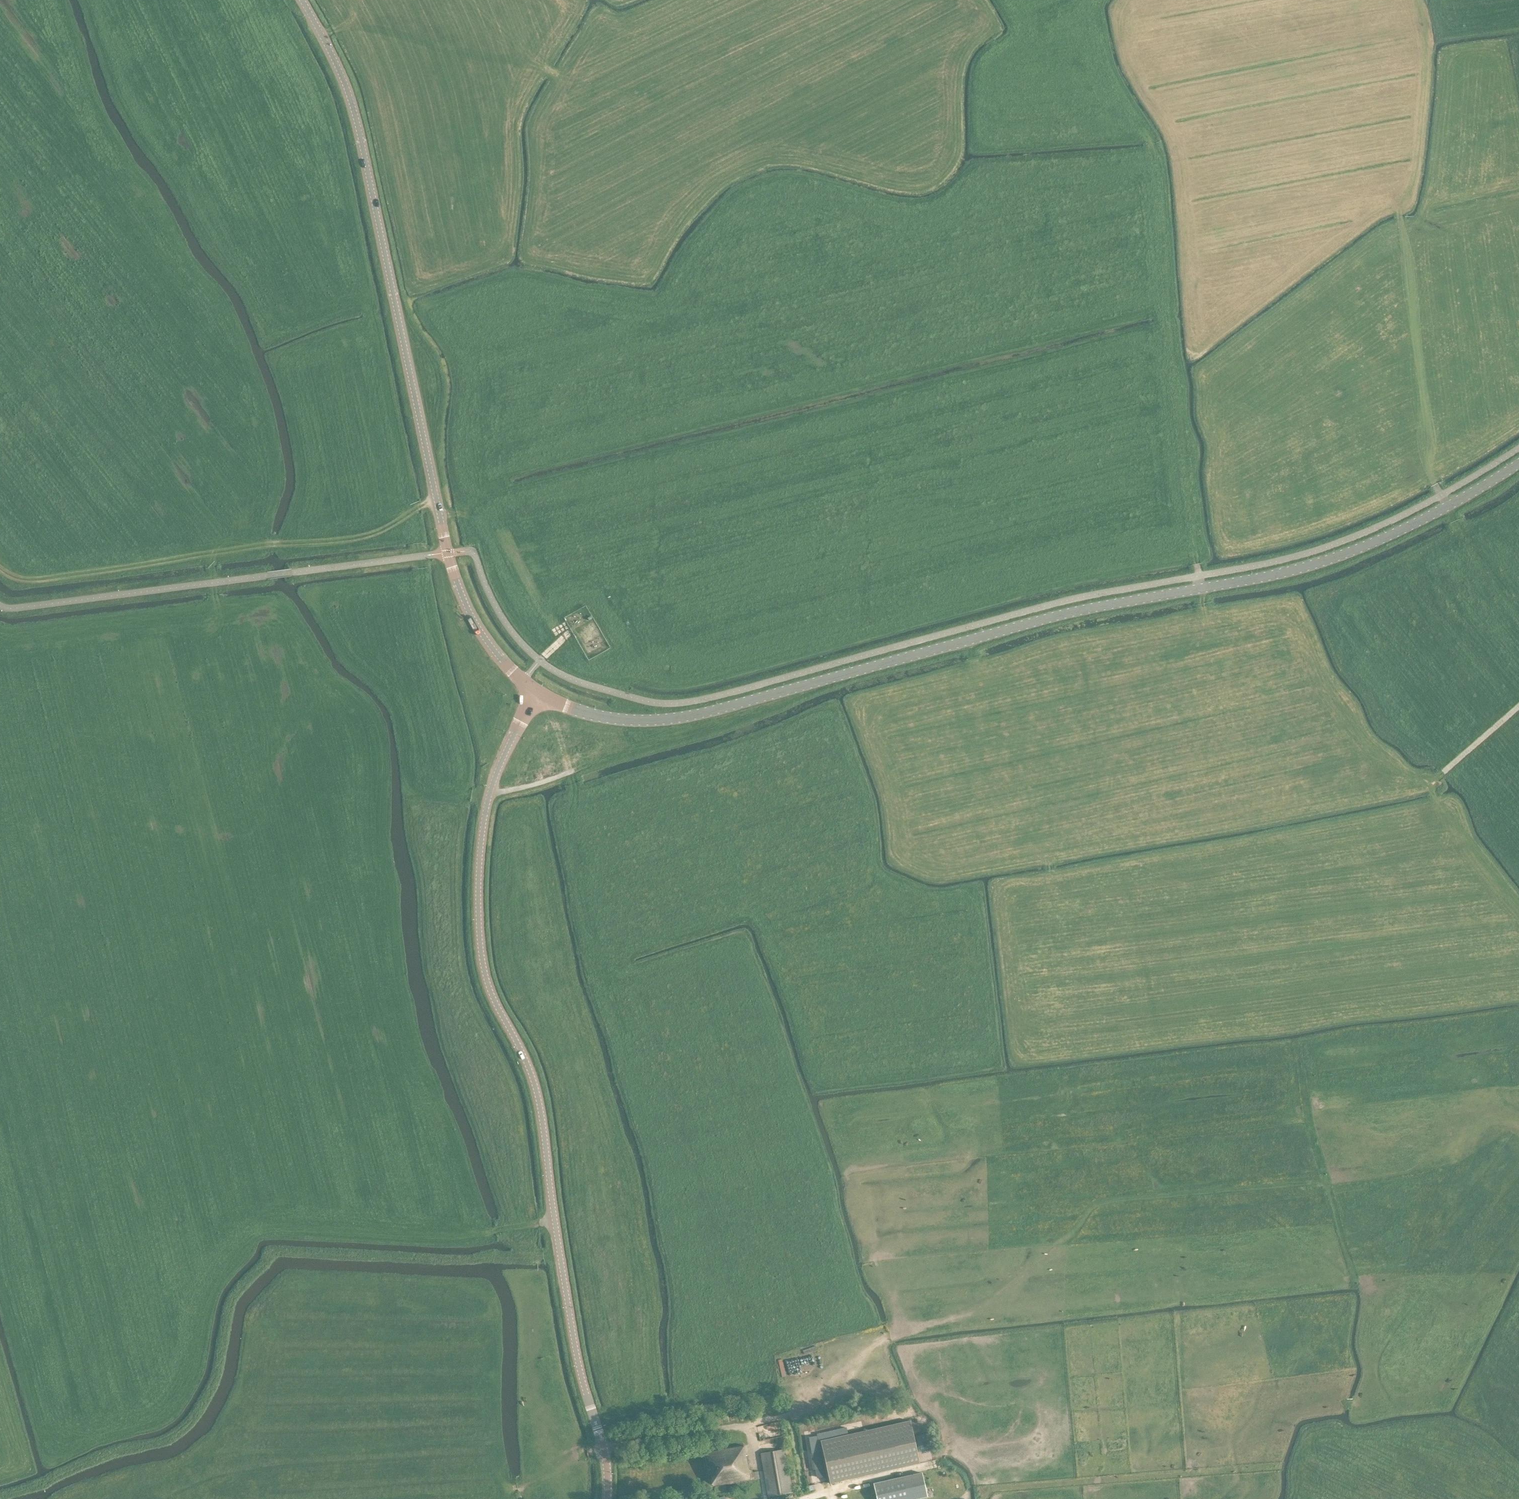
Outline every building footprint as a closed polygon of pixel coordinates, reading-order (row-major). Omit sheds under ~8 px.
[(821,1440),(830,1482),(919,1463),(910,1420),(821,1440)] [(710,1487),(713,1486),(715,1492),(726,1489),(725,1484),(749,1480),(743,1445),(704,1452),(710,1487)] [(782,1447),(758,1451),(765,1493),(790,1489),(782,1447)] [(822,1452),(814,1452),(815,1477),(823,1476),(822,1452)] [(922,1473),(873,1484),(876,1498),(914,1498),(927,1496),(922,1473)]
